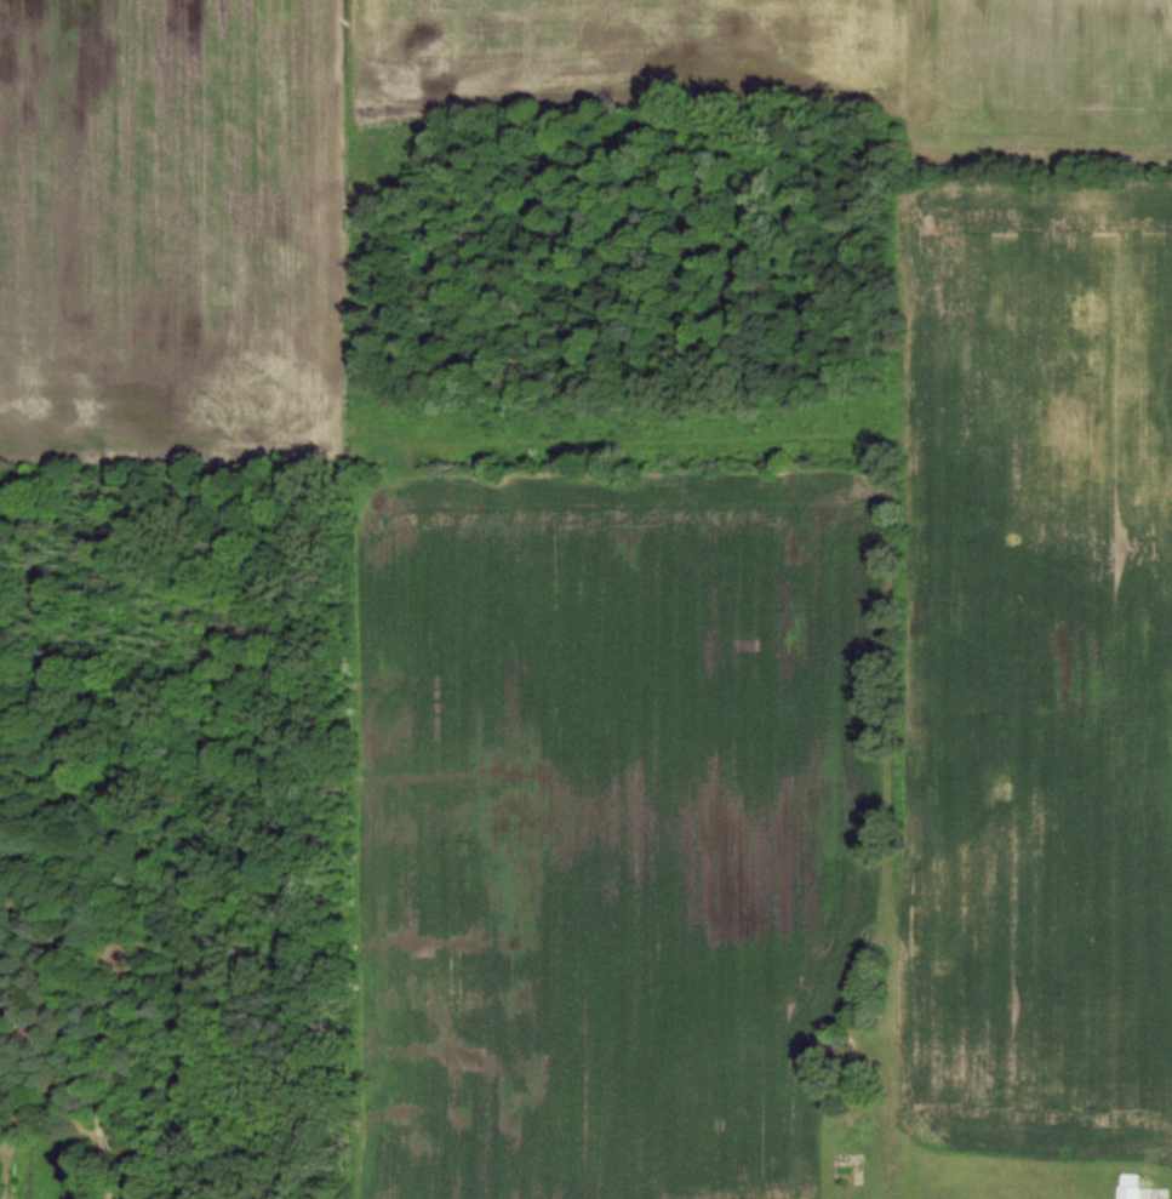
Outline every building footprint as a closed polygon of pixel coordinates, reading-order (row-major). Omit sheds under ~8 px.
[(1119,1173),(1118,1198),(1139,1198),(1140,1174),(1119,1173)]
